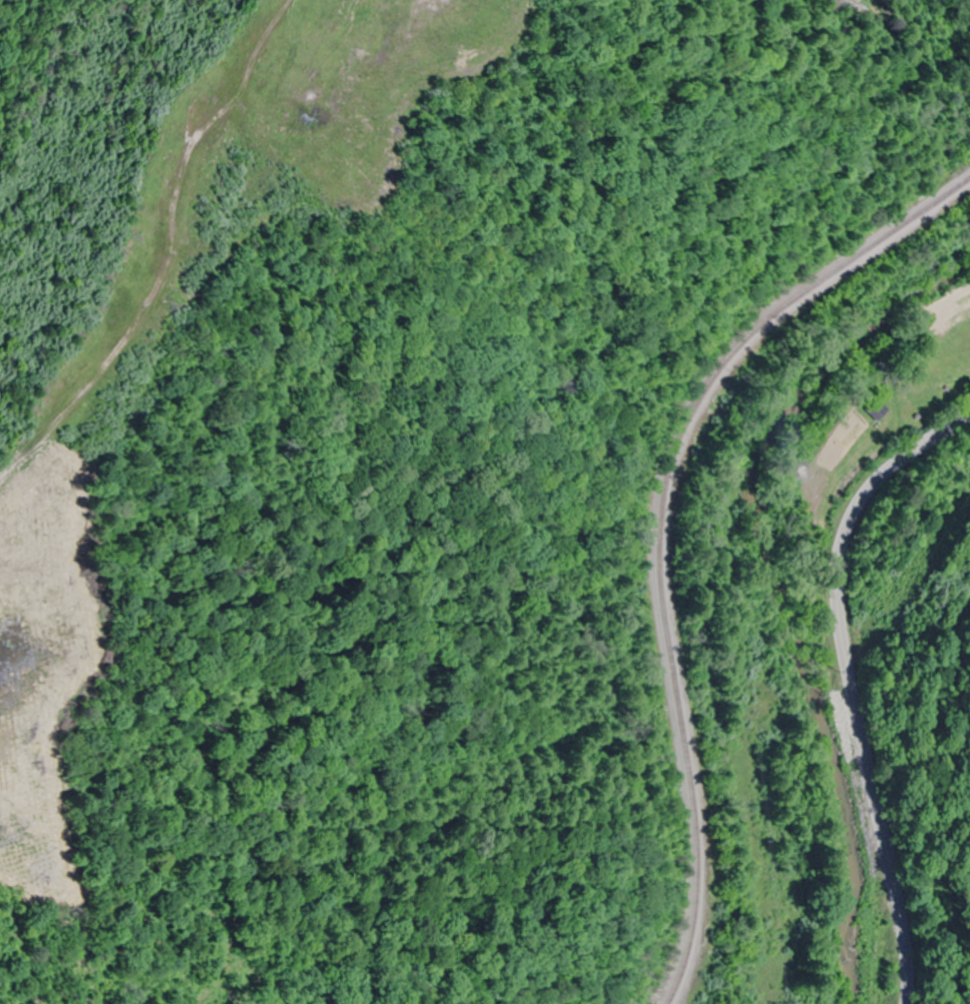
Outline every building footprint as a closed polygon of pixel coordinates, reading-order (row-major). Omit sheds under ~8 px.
[(885,410),(875,400),(864,411),(874,421),(885,410)]
